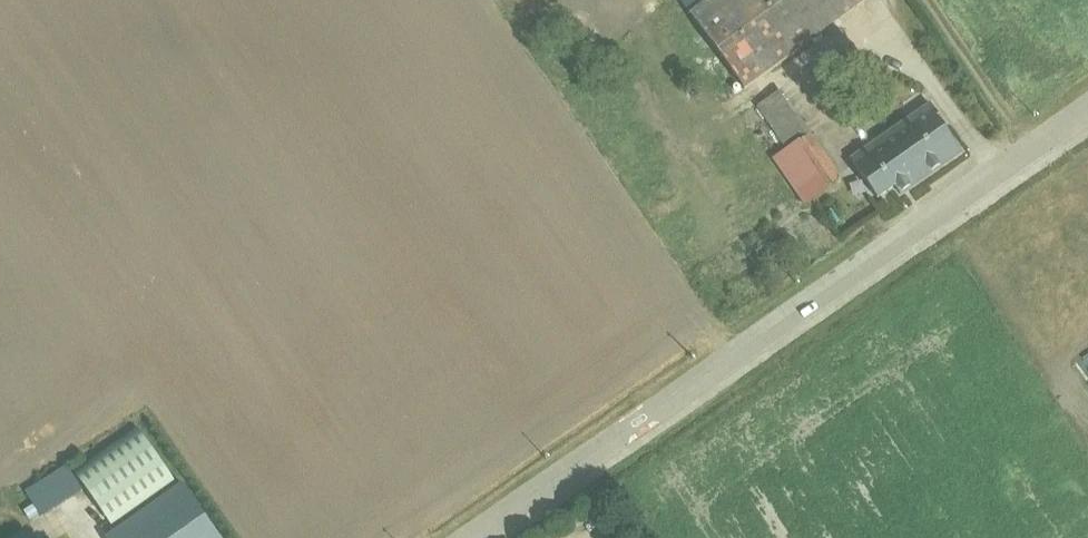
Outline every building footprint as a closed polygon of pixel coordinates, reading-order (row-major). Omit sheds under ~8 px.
[(747,90),(870,0),(681,0),(747,90)] [(782,91),(758,107),(787,150),(774,160),(805,206),(843,180),(782,91)] [(929,106),(851,160),(878,199),(895,187),(901,196),(912,188),(962,153),(929,106)] [(140,428),(75,472),(112,525),(176,480),(140,428)] [(68,466),(26,493),(42,518),(84,491),(68,466)] [(183,484),(107,537),(221,537),(183,484)]
